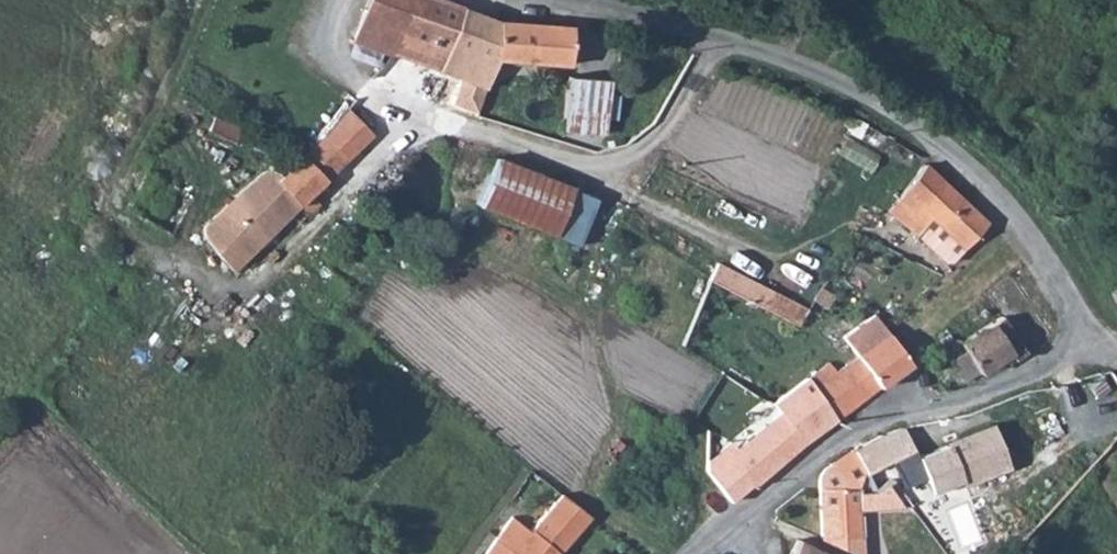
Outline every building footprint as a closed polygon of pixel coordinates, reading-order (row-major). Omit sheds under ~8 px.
[(416,0),(372,0),(359,36),(399,51),(416,0)] [(447,0),(416,0),(399,51),(466,76),(457,96),(478,105),(498,56),(570,67),(576,21),(491,16),(447,0)] [(596,138),(604,84),(569,80),(561,134),(596,138)] [(612,86),(604,84),(596,138),(602,139),(612,86)] [(224,107),(213,120),(220,124),(216,139),(227,143),(239,111),(224,107)] [(329,122),(317,133),(286,165),(277,159),(266,159),(249,173),(286,219),(294,210),(305,218),(322,201),(312,190),(354,146),(329,122)] [(568,192),(493,160),(473,200),(546,233),(568,192)] [(1002,218),(930,162),(894,207),(956,259),(963,259),(1002,218)] [(286,219),(249,173),(213,208),(210,219),(211,225),(248,254),(286,219)] [(837,293),(825,285),(808,313),(820,319),(837,293)] [(1116,309),(1116,288),(1108,294),(1116,309)] [(989,328),(1019,309),(1004,289),(976,309),(989,328)] [(1028,351),(1054,332),(1031,302),(1019,309),(989,328),(969,340),(959,340),(935,355),(944,368),(955,364),(965,378),(1003,358),(1010,367),(1031,355),(1028,351)] [(911,361),(887,336),(869,320),(844,342),(858,358),(842,372),(869,399),(911,361)] [(869,399),(842,372),(832,363),(810,382),(845,420),(869,399)] [(810,382),(804,375),(768,402),(777,413),(728,455),(751,486),(845,420),(810,382)] [(877,488),(896,480),(910,469),(900,452),(914,442),(905,428),(857,446),(877,488)] [(867,477),(877,488),(857,446),(847,450),(829,470),(838,467),(852,469),(861,480),(867,477)] [(865,530),(861,480),(852,469),(838,467),(829,470),(825,480),(826,536),(830,538),(865,530)] [(585,514),(558,493),(528,531),(511,518),(495,540),(514,553),(557,553),(585,514)] [(795,530),(784,549),(792,553),(840,553),(795,530)] [(847,545),(867,552),(865,530),(830,538),(847,545)] [(495,540),(485,553),(514,553),(495,540)]
